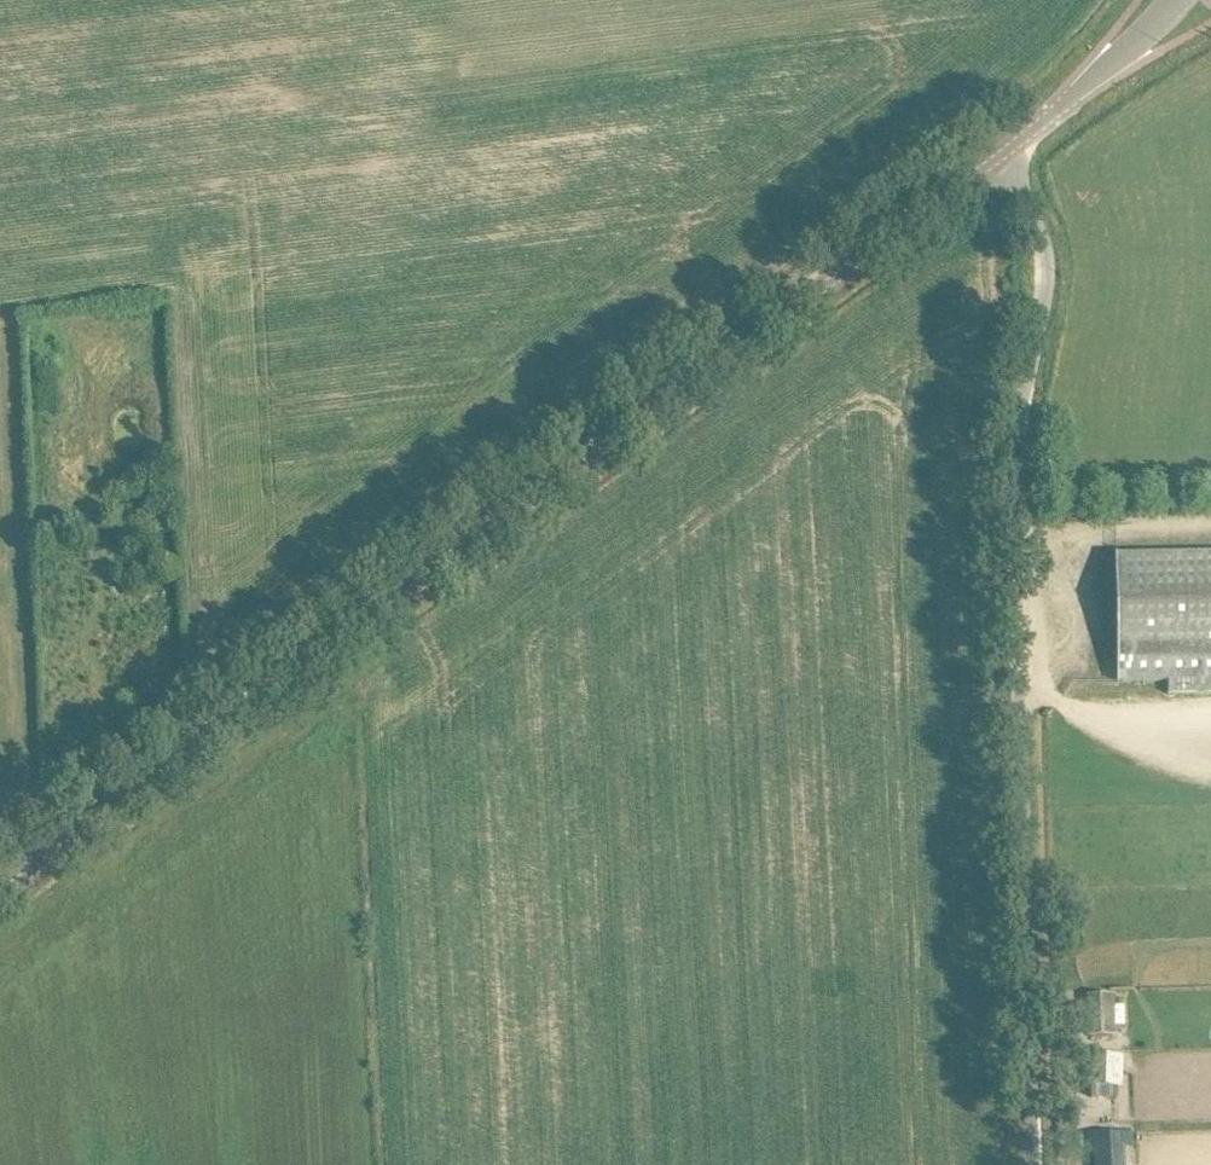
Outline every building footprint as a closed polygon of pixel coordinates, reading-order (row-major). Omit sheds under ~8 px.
[(1117,681),(1168,681),(1168,693),(1210,692),(1210,555),(1115,557),(1117,681)] [(1111,1036),(1109,996),(1088,996),(1090,1036),(1111,1036)] [(1122,1087),(1122,1057),(1090,1056),(1089,1086),(1122,1087)] [(1087,1146),(1094,1146),(1095,1164),(1120,1164),(1119,1144),(1132,1144),(1131,1132),(1087,1134),(1087,1146)]
